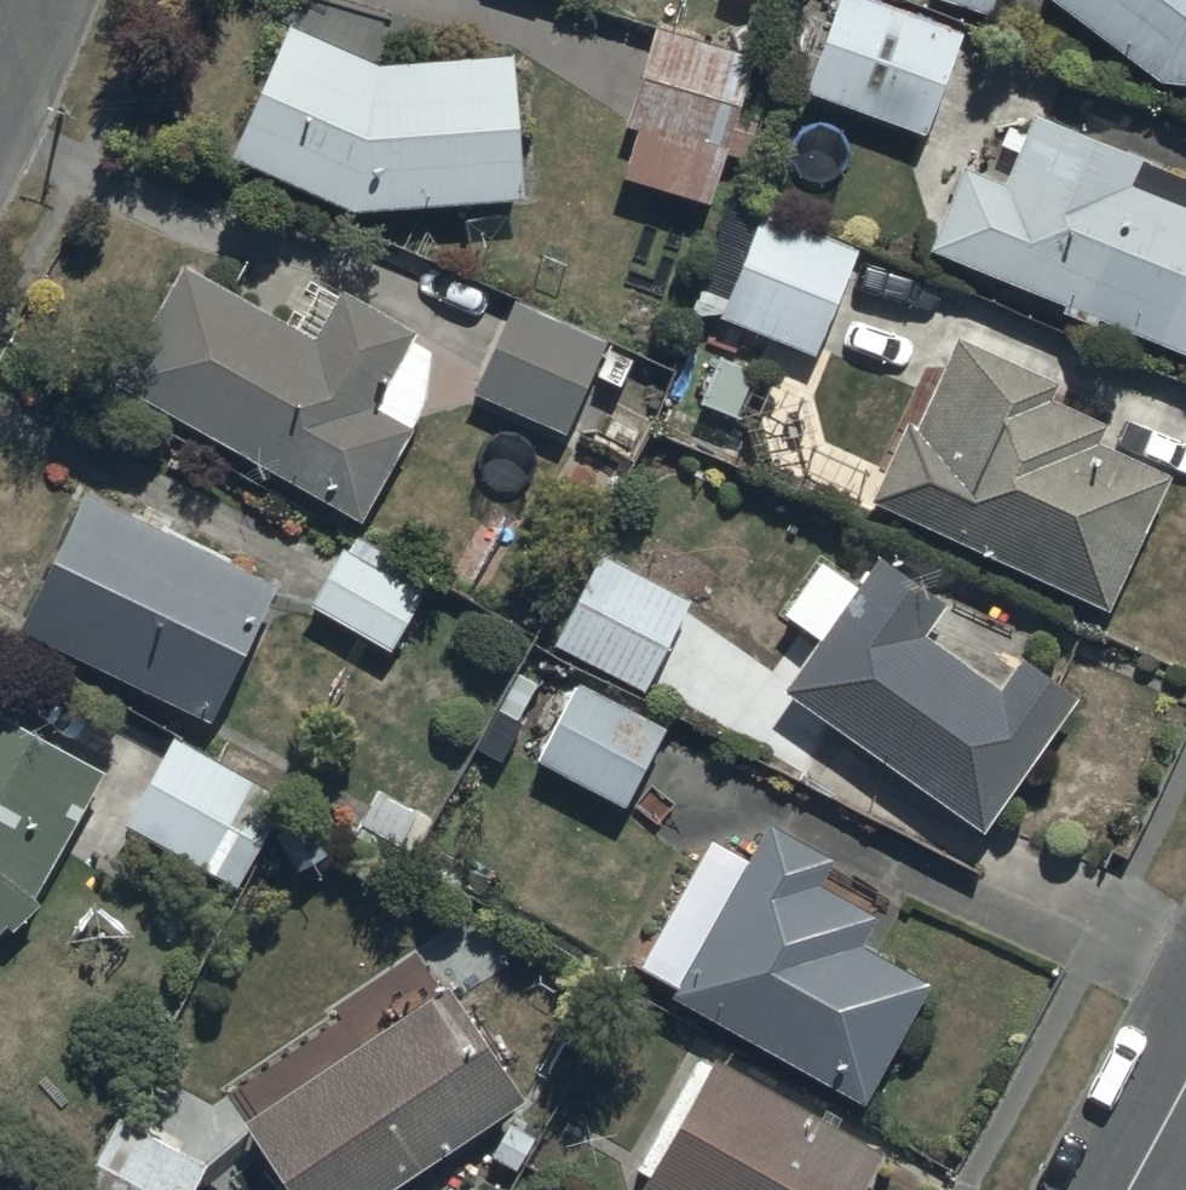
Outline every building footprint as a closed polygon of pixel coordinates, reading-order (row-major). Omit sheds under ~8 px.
[(801,95),(922,138),(959,36),(858,0),(835,0),(801,95)] [(988,15),(992,0),(937,0),(988,15)] [(1155,84),(1185,88),(1185,0),(1044,0),(1155,84)] [(293,25),(231,159),(348,216),(518,204),(508,58),(374,68),(293,25)] [(709,210),(750,59),(652,32),(624,132),(636,135),(622,186),(709,210)] [(927,252),(1061,308),(1058,317),(1093,332),(1097,323),(1185,360),(1185,213),(1129,189),(1139,166),(1033,121),(1004,190),(960,172),(927,252)] [(718,317),(814,354),(854,250),(757,213),(747,241),(726,232),(701,297),(722,305),(718,317)] [(420,411),(425,355),(406,345),(413,333),(337,291),(311,339),(178,266),(111,390),(358,525),(420,411)] [(603,352),(605,346),(509,305),(471,396),(564,434),(588,377),(616,389),(628,362),(603,352)] [(900,430),(865,504),(1103,616),(1166,482),(1093,448),(1101,430),(1046,404),(1054,388),(954,341),(910,434),(900,430)] [(278,592),(85,498),(20,632),(213,726),(278,592)] [(430,582),(352,536),(309,608),(388,654),(430,582)] [(689,605),(601,557),(550,649),(639,699),(689,605)] [(871,561),(778,694),(978,834),(1072,700),(1016,660),(994,692),(919,640),(940,610),(871,561)] [(663,732),(573,686),(532,765),(622,811),(663,732)] [(9,933),(14,939),(43,912),(35,903),(106,775),(0,716),(0,942),(9,933)] [(288,807),(176,743),(126,832),(237,895),(288,807)] [(763,826),(667,1001),(863,1109),(929,990),(857,950),(871,925),(812,892),(828,862),(763,826)] [(517,1105),(439,991),(239,1129),(281,1189),(394,1189),(517,1105)] [(694,1062),(633,1176),(647,1183),(644,1189),(862,1189),(883,1151),(716,1062),(711,1071),(694,1062)] [(206,1170),(118,1126),(86,1189),(195,1189),(206,1170)]
